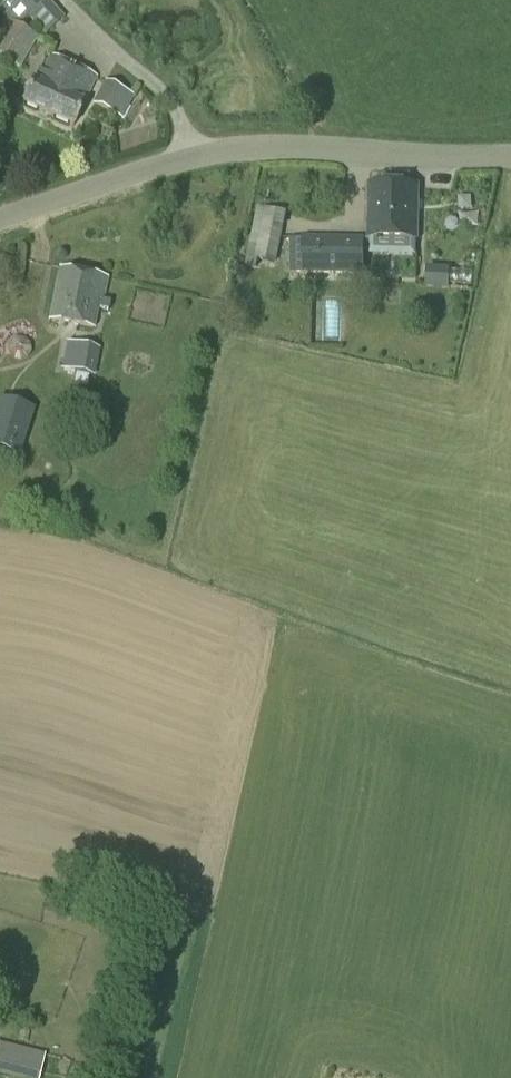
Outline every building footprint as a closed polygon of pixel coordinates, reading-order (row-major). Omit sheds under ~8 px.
[(47,0),(11,0),(8,3),(7,2),(0,7),(0,12),(8,21),(0,34),(0,55),(21,67),(37,39),(31,36),(41,32),(45,35),(63,19),(47,0)] [(97,77),(51,56),(43,73),(39,71),(34,80),(23,103),(74,126),(84,104),(97,77)] [(122,120),(134,96),(105,80),(92,104),(122,120)] [(418,241),(419,187),(370,186),(369,240),(418,241)] [(275,264),(285,214),(257,208),(246,258),(275,264)] [(284,234),(279,260),(291,262),(297,237),(284,234)] [(364,275),(364,239),(302,238),(302,274),(364,275)] [(449,290),(450,269),(426,267),(424,289),(449,290)] [(104,302),(108,280),(60,270),(50,320),(93,329),(99,301),(104,302)] [(74,373),(94,377),(99,350),(80,346),(74,373)] [(0,398),(0,451),(19,457),(35,409),(0,398)] [(45,1054),(0,1044),(0,1077),(5,1077),(40,1077),(45,1054)]
